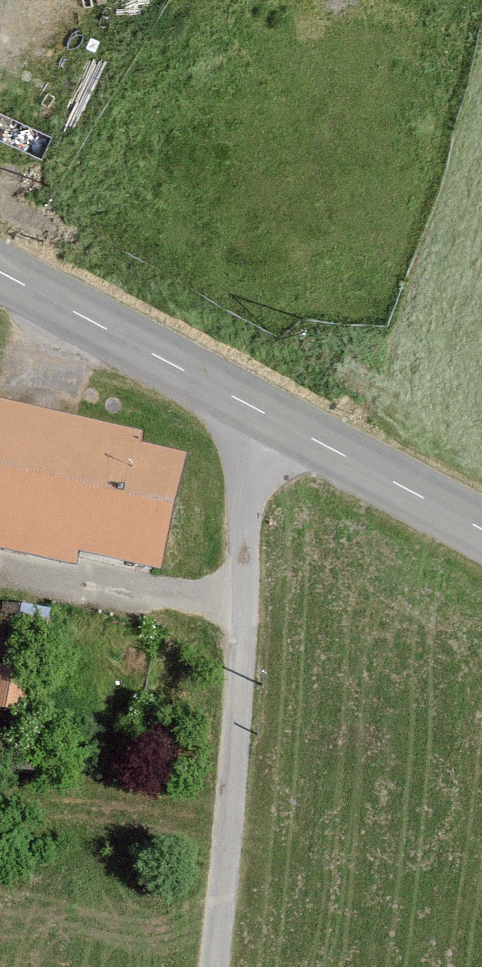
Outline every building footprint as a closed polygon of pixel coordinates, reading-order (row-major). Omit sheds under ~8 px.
[(183,476),(137,466),(142,444),(0,413),(0,568),(68,582),(73,562),(160,581),(183,476)]
